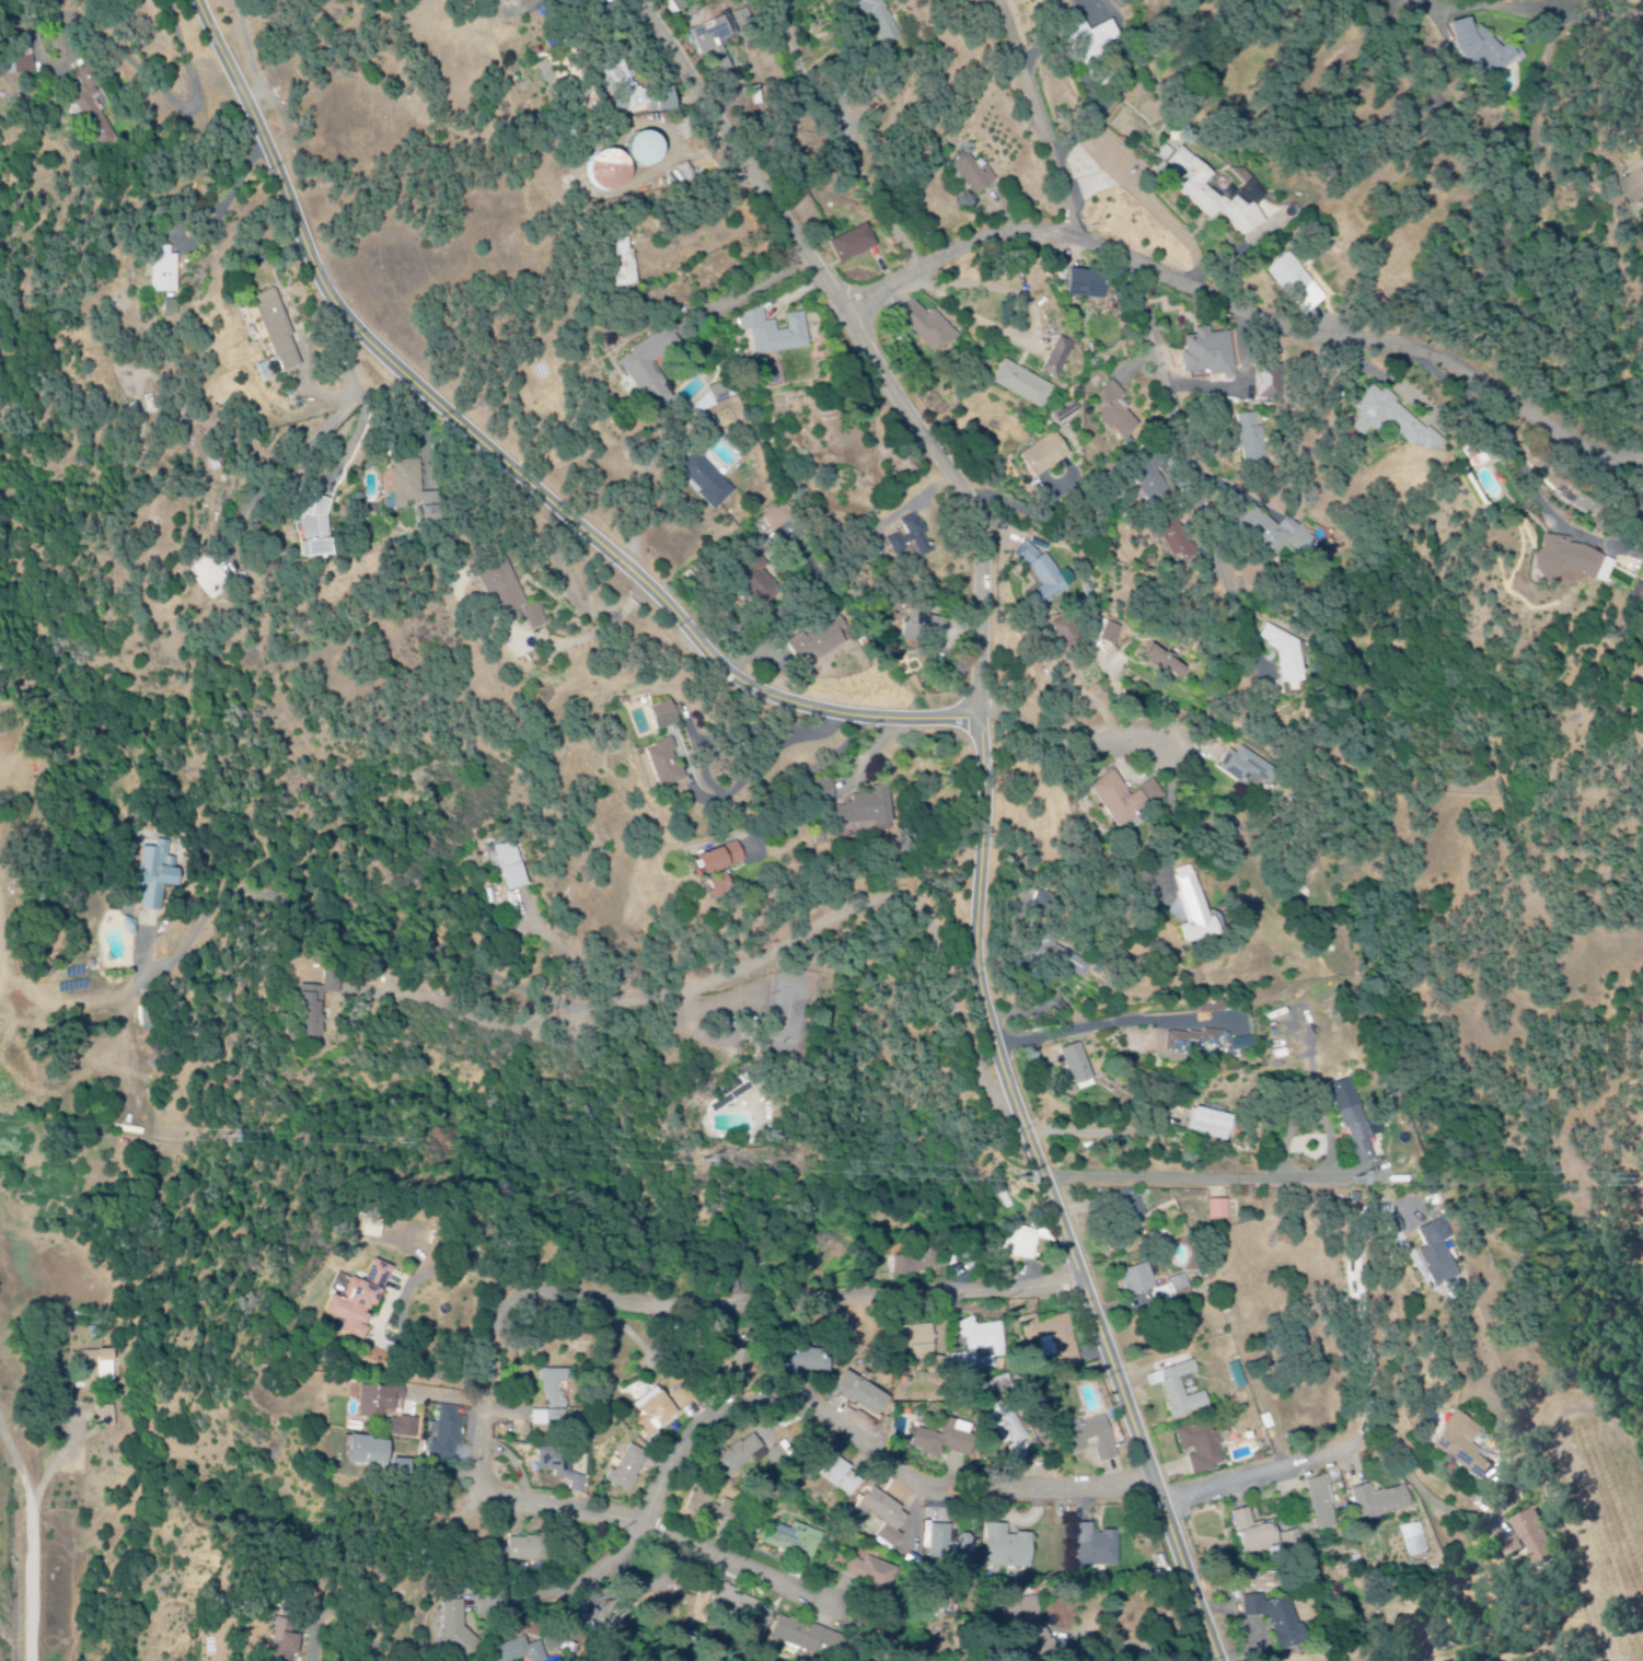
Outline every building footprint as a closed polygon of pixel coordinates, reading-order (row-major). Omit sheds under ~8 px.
[(884,0),(861,0),(884,47),(902,37),(884,0)] [(693,31),(704,57),(712,54),(721,75),(733,70),(722,42),(755,28),(747,9),(732,15),(693,31)] [(1448,36),(1476,63),(1478,60),(1497,79),(1519,56),(1507,45),(1503,50),(1480,27),(1478,29),(1466,17),(1448,36)] [(1098,31),(1096,26),(1080,32),(1093,65),(1114,57),(1110,47),(1130,39),(1122,21),(1098,31)] [(12,48),(14,75),(35,74),(34,48),(12,48)] [(682,111),(679,89),(649,93),(648,86),(634,88),(631,63),(606,67),(611,97),(622,95),(623,104),(632,103),(633,111),(655,108),(656,115),(682,111)] [(94,99),(101,95),(86,69),(71,78),(82,97),(74,102),(100,148),(116,139),(94,99)] [(632,140),(638,169),(672,162),(665,132),(632,140)] [(640,179),(625,147),(587,165),(603,198),(640,179)] [(1249,239),(1272,224),(1267,215),(1244,198),(1236,204),(1216,189),(1214,186),(1221,177),(1217,169),(1189,148),(1175,166),(1190,178),(1180,190),(1219,220),(1229,214),(1237,221),(1249,239)] [(979,171),(971,156),(955,165),(972,198),(998,184),(989,166),(979,171)] [(1272,195),(1255,180),(1243,194),(1260,209),(1272,195)] [(878,249),(867,226),(830,243),(840,266),(878,249)] [(615,240),(619,289),(638,287),(634,239),(615,240)] [(179,295),(179,256),(171,256),(171,248),(153,247),(152,294),(179,295)] [(1334,299),(1295,254),(1274,273),(1313,318),(1334,299)] [(1109,276),(1073,270),(1068,295),(1105,302),(1109,276)] [(302,367),(292,338),(294,337),(277,290),(254,298),(281,374),(302,367)] [(960,338),(935,311),(928,316),(914,301),(898,316),(938,359),(960,338)] [(810,350),(805,314),(788,316),(790,331),(779,333),(777,322),(766,324),(765,311),(739,314),(741,334),(753,332),(756,357),(810,350)] [(1232,334),(1212,336),(1212,328),(1198,330),(1198,337),(1184,339),(1188,374),(1211,371),(1212,379),(1237,377),(1232,334)] [(621,358),(653,412),(675,399),(653,362),(681,345),(671,329),(621,358)] [(1075,344),(1059,338),(1045,374),(1061,380),(1075,344)] [(1055,388),(1006,361),(993,384),(1043,411),(1055,388)] [(1288,366),(1260,366),(1259,400),(1287,400),(1288,366)] [(710,389),(717,406),(738,399),(732,382),(710,389)] [(1141,427),(1119,404),(1127,396),(1113,382),(1097,397),(1108,409),(1100,417),(1125,443),(1141,427)] [(1436,457),(1449,441),(1391,393),(1390,394),(1381,386),(1361,410),(1370,418),(1361,429),(1372,438),(1380,429),(1384,432),(1394,421),(1436,457)] [(1265,428),(1261,428),(1260,415),(1240,416),(1242,451),(1246,451),(1247,464),(1268,463),(1265,428)] [(1020,457),(1037,480),(1072,455),(1056,432),(1020,457)] [(698,495),(714,512),(735,493),(697,453),(680,469),(702,491),(698,495)] [(423,494),(422,461),(392,462),(394,511),(409,511),(409,503),(423,502),(424,524),(444,523),(443,493),(423,494)] [(1150,506),(1171,495),(1158,470),(1138,480),(1150,506)] [(331,558),(327,499),(313,500),(313,510),(300,511),(302,543),(297,543),(298,560),(331,558)] [(795,519),(785,504),(764,518),(775,533),(795,519)] [(1287,517),(1279,528),(1253,508),(1239,527),(1264,545),(1262,548),(1276,558),(1286,545),(1303,558),(1317,540),(1287,517)] [(933,554),(920,515),(903,521),(907,534),(888,540),(894,557),(907,553),(910,561),(933,554)] [(1195,555),(1182,522),(1160,531),(1173,564),(1195,555)] [(1043,586),(1035,592),(1045,606),(1079,584),(1069,569),(1061,574),(1049,555),(1042,559),(1036,548),(1024,556),(1043,586)] [(764,572),(769,567),(760,556),(737,575),(766,609),(783,594),(764,572)] [(527,607),(508,560),(477,573),(487,598),(496,594),(505,616),(527,607)] [(524,611),(534,633),(549,626),(539,604),(524,611)] [(902,641),(923,646),(927,632),(943,636),(947,620),(909,611),(902,641)] [(1054,625),(1066,650),(1083,642),(1071,617),(1054,625)] [(788,643),(799,664),(812,657),(815,662),(847,645),(841,634),(848,630),(842,618),(804,638),(803,635),(788,643)] [(1102,641),(1117,648),(1125,629),(1110,623),(1102,641)] [(1297,643),(1267,625),(1258,641),(1278,652),(1281,686),(1301,684),(1297,643)] [(1191,672),(1155,648),(1147,660),(1182,684),(1191,672)] [(681,724),(672,701),(650,710),(660,733),(681,724)] [(661,789),(687,781),(674,741),(648,749),(661,789)] [(1267,787),(1277,771),(1242,749),(1238,756),(1230,751),(1217,771),(1243,787),(1246,783),(1256,789),(1260,783),(1267,787)] [(1155,780),(1130,795),(1117,773),(1092,787),(1118,829),(1167,799),(1155,780)] [(892,834),(890,787),(872,788),(873,796),(854,797),(854,807),(836,808),(837,836),(892,834)] [(143,848),(136,886),(145,888),(141,910),(160,914),(165,887),(178,889),(181,872),(175,871),(178,860),(169,858),(172,844),(159,841),(158,851),(143,848)] [(495,848),(507,893),(529,888),(517,842),(495,848)] [(706,875),(747,864),(741,845),(701,856),(706,875)] [(734,894),(728,875),(708,882),(714,901),(734,894)] [(1056,896),(1038,893),(1035,912),(1053,915),(1056,896)] [(304,988),(303,1039),(325,1039),(325,995),(342,995),(342,974),(325,974),(325,989),(304,988)] [(1169,1033),(1167,1053),(1222,1060),(1226,1034),(1204,1031),(1203,1037),(1169,1033)] [(1231,1041),(1232,1052),(1254,1049),(1253,1039),(1231,1041)] [(1064,1051),(1078,1094),(1097,1088),(1083,1045),(1064,1051)] [(1376,1161),(1353,1081),(1333,1086),(1357,1166),(1376,1161)] [(1234,1118),(1193,1109),(1188,1134),(1229,1142),(1234,1118)] [(1149,1220),(1140,1196),(1125,1201),(1135,1226),(1149,1220)] [(1230,1222),(1229,1202),(1210,1203),(1211,1222),(1230,1222)] [(1428,1249),(1421,1252),(1436,1289),(1461,1279),(1447,1243),(1453,1240),(1445,1221),(1421,1231),(1428,1249)] [(1035,1263),(1041,1234),(1012,1228),(1006,1257),(1035,1263)] [(896,1275),(936,1273),(935,1253),(895,1255),(896,1275)] [(394,1267),(375,1260),(366,1282),(353,1278),(345,1299),(334,1295),(327,1314),(346,1321),(342,1333),(364,1341),(373,1317),(368,1316),(372,1306),(378,1308),(394,1267)] [(1128,1299),(1157,1290),(1149,1264),(1120,1274),(1128,1299)] [(1156,1305),(1192,1297),(1188,1276),(1169,1281),(1171,1287),(1153,1291),(1156,1305)] [(1006,1358),(1002,1324),(975,1326),(975,1321),(958,1323),(960,1340),(967,1339),(968,1355),(982,1353),(982,1360),(1006,1358)] [(907,1327),(907,1361),(935,1360),(935,1327),(907,1327)] [(799,1371),(832,1372),(832,1350),(800,1349),(799,1371)] [(734,1373),(758,1373),(757,1350),(733,1350),(734,1373)] [(117,1381),(116,1351),(98,1351),(99,1382),(117,1381)] [(1150,1375),(1154,1388),(1164,1385),(1174,1418),(1211,1407),(1207,1393),(1187,1398),(1182,1379),(1200,1373),(1197,1362),(1150,1375)] [(534,1427),(567,1426),(566,1384),(570,1384),(570,1370),(542,1371),(542,1396),(549,1395),(549,1411),(534,1412),(534,1427)] [(836,1397),(883,1416),(892,1394),(846,1374),(836,1397)] [(699,1401),(687,1384),(672,1395),(683,1412),(699,1401)] [(407,1389),(362,1387),(361,1418),(385,1419),(385,1411),(397,1412),(397,1400),(407,1401),(407,1389)] [(650,1440),(682,1415),(660,1387),(634,1407),(642,1418),(637,1422),(650,1440)] [(459,1408),(442,1406),(440,1424),(431,1423),(429,1436),(432,1436),(430,1458),(455,1461),(456,1447),(462,1448),(465,1417),(458,1416),(459,1408)] [(1007,1445),(1012,1443),(1018,1459),(1029,1455),(1025,1444),(1032,1442),(1027,1428),(1022,1430),(1015,1411),(997,1418),(1007,1445)] [(1485,1428),(1456,1412),(1434,1451),(1486,1481),(1494,1466),(1479,1458),(1484,1451),(1475,1445),(1485,1428)] [(394,1418),(391,1436),(416,1440),(419,1421),(394,1418)] [(973,1426),(947,1419),(942,1436),(917,1430),(913,1448),(922,1451),(921,1454),(941,1459),(943,1451),(971,1458),(977,1437),(970,1435),(973,1426)] [(1074,1455),(1096,1450),(1099,1464),(1118,1460),(1108,1419),(1068,1428),(1074,1455)] [(1177,1430),(1183,1455),(1189,1453),(1194,1475),(1227,1467),(1216,1421),(1177,1430)] [(768,1449),(757,1433),(721,1460),(732,1476),(768,1449)] [(393,1441),(353,1437),(350,1463),(390,1467),(393,1441)] [(606,1482),(632,1494),(650,1454),(632,1445),(618,1473),(612,1470),(606,1482)] [(540,1472),(557,1472),(556,1480),(572,1481),(572,1493),(585,1493),(586,1476),(570,1475),(570,1449),(541,1449),(540,1472)] [(836,1457),(821,1475),(852,1498),(866,1480),(836,1457)] [(1308,1481),(1319,1532),(1340,1528),(1328,1477),(1308,1481)] [(1414,1510),(1409,1487),(1374,1495),(1372,1486),(1353,1489),(1361,1522),(1414,1510)] [(889,1524),(880,1538),(895,1548),(904,1536),(899,1533),(911,1515),(874,1489),(863,1506),(889,1524)] [(1243,1555),(1303,1546),(1301,1532),(1279,1535),(1277,1523),(1254,1526),(1252,1510),(1237,1512),(1243,1555)] [(1514,1520),(1536,1569),(1557,1559),(1535,1511),(1514,1520)] [(816,1561),(826,1534),(797,1523),(795,1530),(774,1523),(766,1543),(816,1561)] [(1008,1526),(987,1525),(986,1568),(1032,1569),(1033,1536),(1008,1535),(1008,1526)] [(1119,1533),(1094,1533),(1094,1525),(1078,1525),(1079,1567),(1120,1566),(1119,1533)] [(552,1563),(553,1540),(510,1538),(509,1561),(552,1563)] [(853,1558),(847,1578),(892,1591),(899,1567),(869,1558),(867,1562),(853,1558)] [(739,1590),(727,1585),(717,1604),(764,1626),(772,1610),(737,1593),(739,1590)] [(1271,1614),(1281,1651),(1311,1643),(1306,1625),(1299,1626),(1290,1593),(1244,1605),(1248,1620),(1271,1614)] [(624,1622),(623,1621),(632,1615),(621,1598),(592,1618),(604,1636),(624,1622)] [(1039,1618),(1038,1598),(1013,1600),(1014,1619),(1039,1618)] [(464,1600),(443,1601),(444,1649),(462,1648),(462,1655),(477,1655),(477,1631),(465,1631),(464,1600)] [(849,1637),(781,1617),(774,1640),(842,1660),(849,1637)] [(294,1655),(300,1656),(303,1637),(293,1635),(295,1622),(279,1619),(272,1660),(293,1660),(294,1655)] [(1035,1640),(1038,1655),(1057,1652),(1054,1636),(1035,1640)] [(541,1643),(527,1646),(525,1639),(496,1647),(499,1660),(523,1660),(529,1659),(529,1660),(546,1660),(541,1643)]
